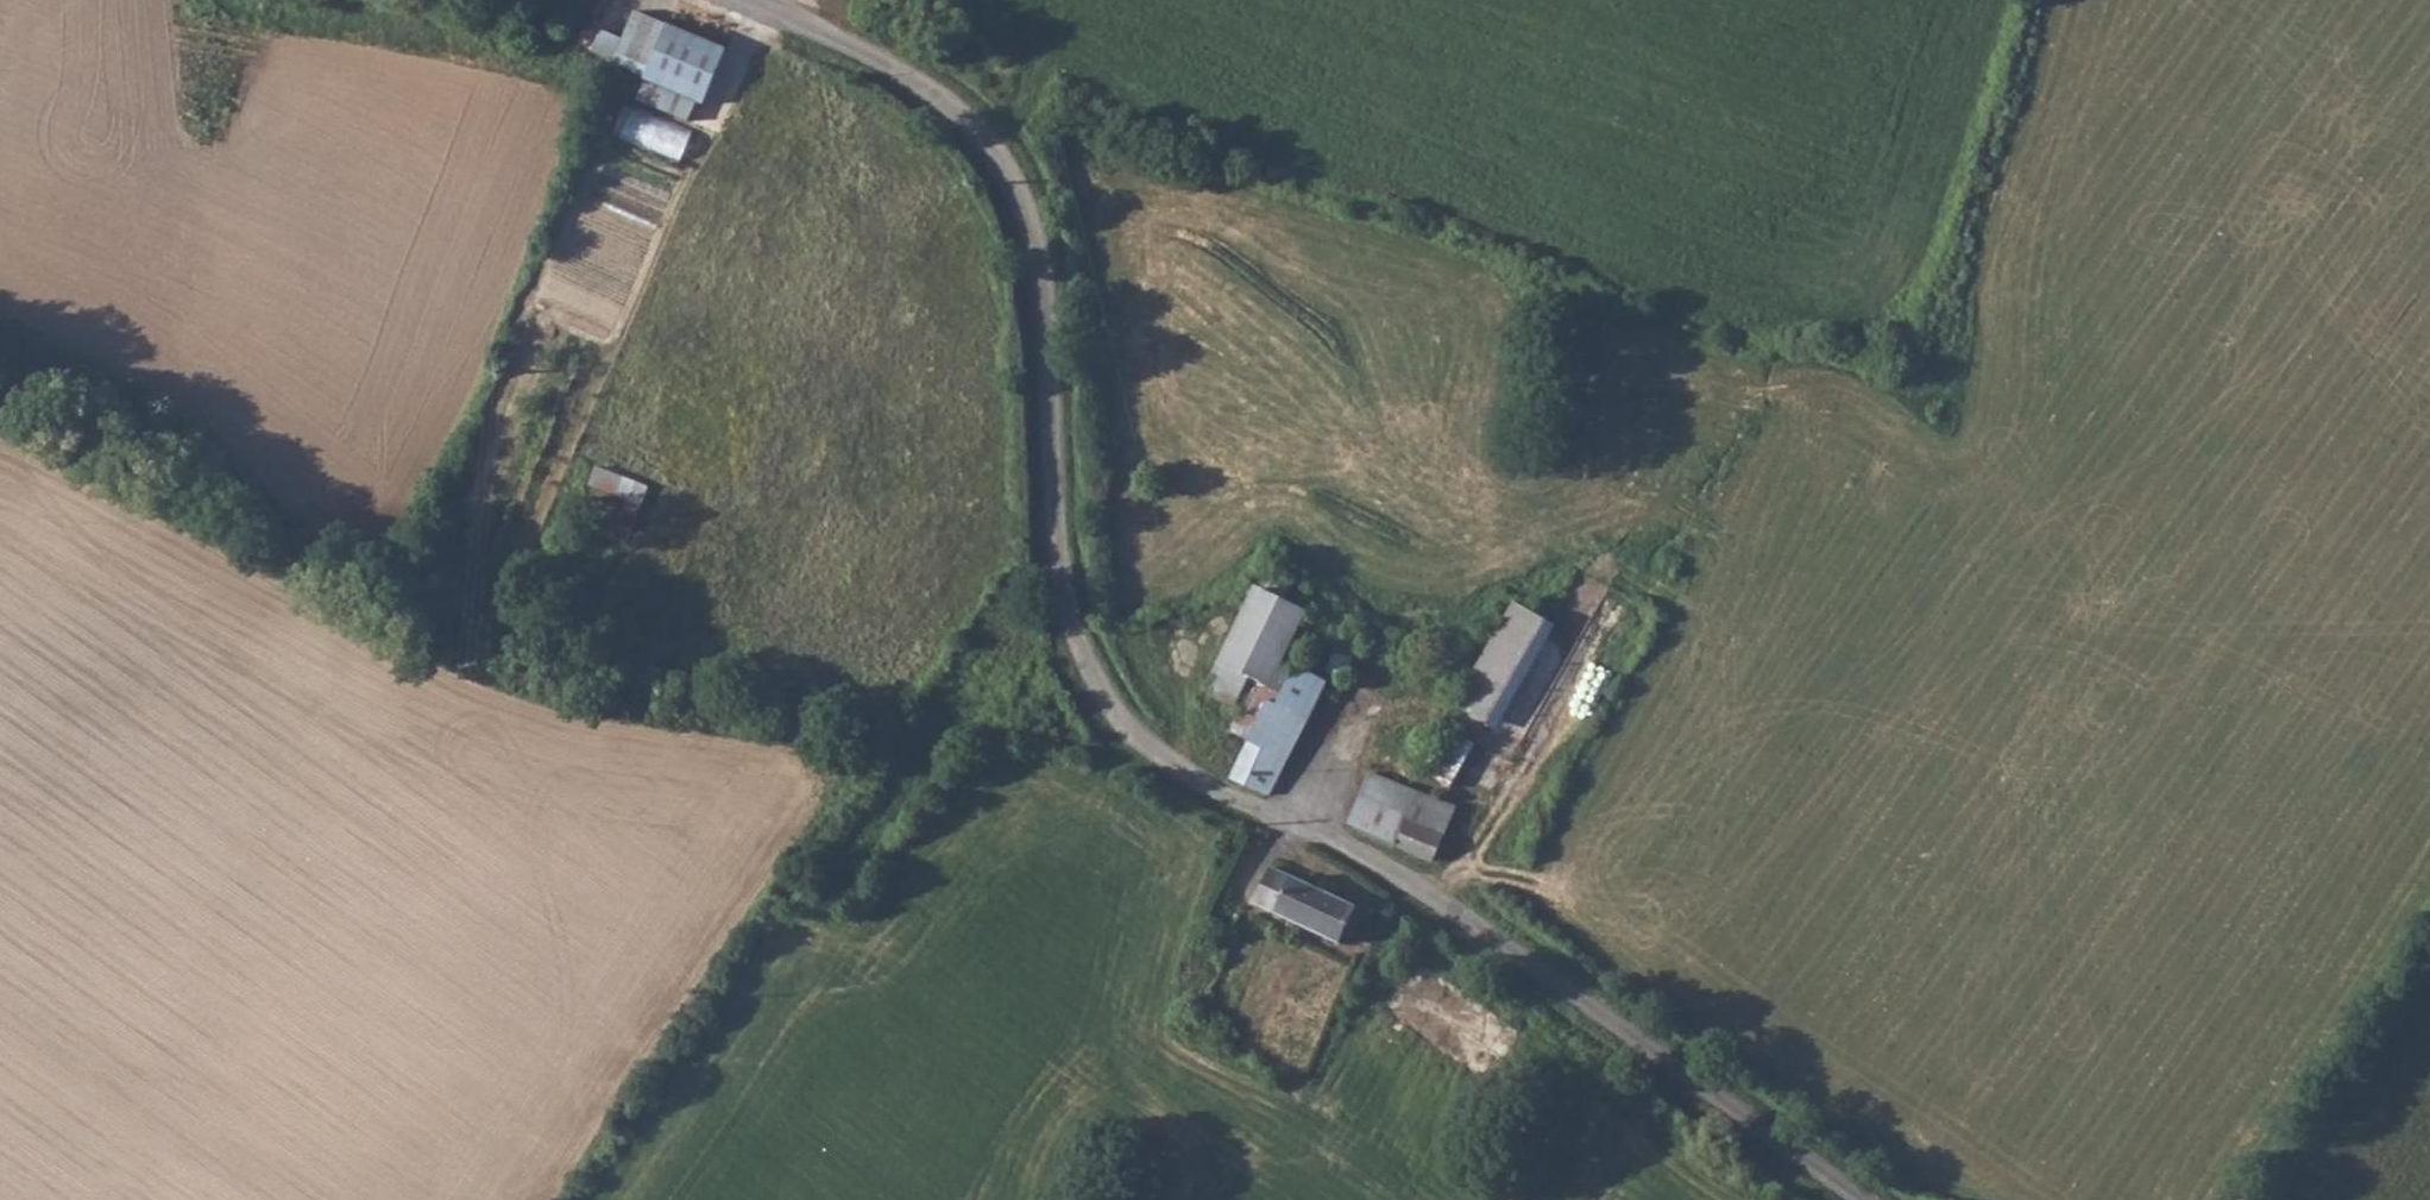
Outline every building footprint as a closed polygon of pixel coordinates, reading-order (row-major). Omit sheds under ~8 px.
[(633,60),(628,72),(646,80),(670,22),(654,15),(633,60)] [(730,47),(670,22),(646,80),(707,105),(730,47)] [(613,65),(628,72),(633,60),(618,52),(613,65)] [(640,507),(648,486),(599,466),(590,487),(640,507)] [(1247,667),(1293,664),(1302,656),(1283,649),(1300,597),(1275,589),(1284,558),(1258,550),(1204,685),(1237,696),(1247,667)] [(1482,679),(1469,694),(1489,703),(1543,598),(1507,581),(1462,669),(1482,679)] [(1335,630),(1324,659),(1344,667),(1358,634),(1335,630)] [(1278,701),(1303,711),(1322,664),(1302,656),(1293,664),(1278,701)] [(1238,773),(1270,790),(1303,711),(1278,701),(1293,664),(1247,667),(1237,696),(1263,706),(1238,773)] [(1454,687),(1469,694),(1482,679),(1462,669),(1454,687)] [(1350,830),(1431,859),(1449,798),(1378,774),(1369,771),(1363,793),(1360,797),(1350,830)] [(1255,902),(1307,926),(1321,891),(1268,868),(1255,902)] [(1321,891),(1307,926),(1336,939),(1342,931),(1351,935),(1360,908),(1321,891)]
